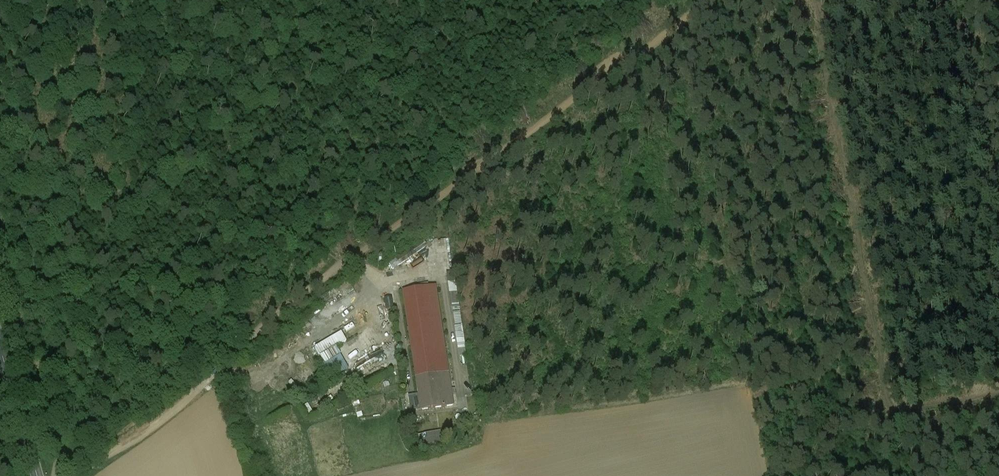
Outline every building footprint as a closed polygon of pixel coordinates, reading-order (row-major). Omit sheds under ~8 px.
[(453,406),(436,287),(403,292),(418,395),(408,397),(411,412),(421,411),(453,406)] [(341,354),(337,346),(347,340),(342,330),(315,346),(325,363),(341,354)] [(383,348),(357,360),(360,367),(386,355),(383,348)] [(309,403),(304,405),(310,415),(314,413),(309,403)] [(448,447),(443,428),(426,433),(431,451),(448,447)]
